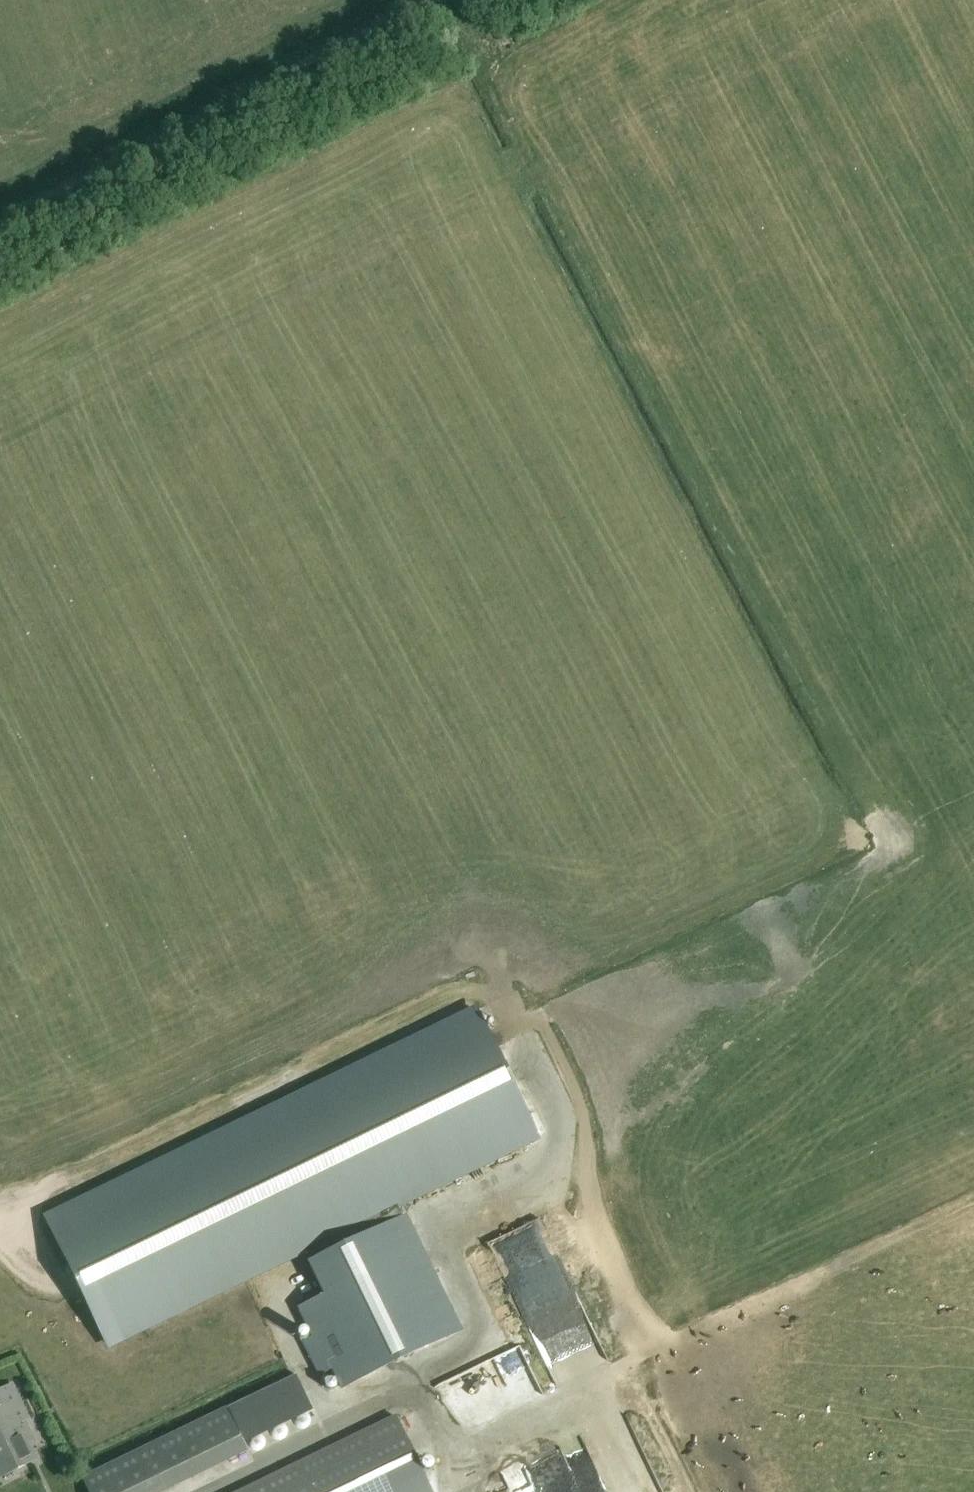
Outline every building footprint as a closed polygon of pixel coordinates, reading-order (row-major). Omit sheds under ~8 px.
[(346,1386),(457,1332),(396,1207),(540,1137),(481,1015),(49,1224),(108,1346),(306,1250),(327,1294),(298,1308),(314,1339),(305,1343),(322,1377),(338,1369),(346,1386)] [(492,1243),(510,1276),(561,1248),(543,1215),(492,1243)] [(495,1358),(517,1407),(548,1394),(526,1345),(495,1358)] [(227,1409),(244,1442),(312,1408),(296,1375),(227,1409)] [(0,1393),(0,1476),(36,1459),(19,1423),(28,1418),(13,1387),(0,1393)] [(247,1452),(226,1408),(82,1478),(88,1491),(165,1491),(247,1452)] [(397,1414),(235,1491),(434,1491),(397,1414)] [(528,1468),(542,1491),(605,1491),(613,1488),(584,1437),(528,1468)]
